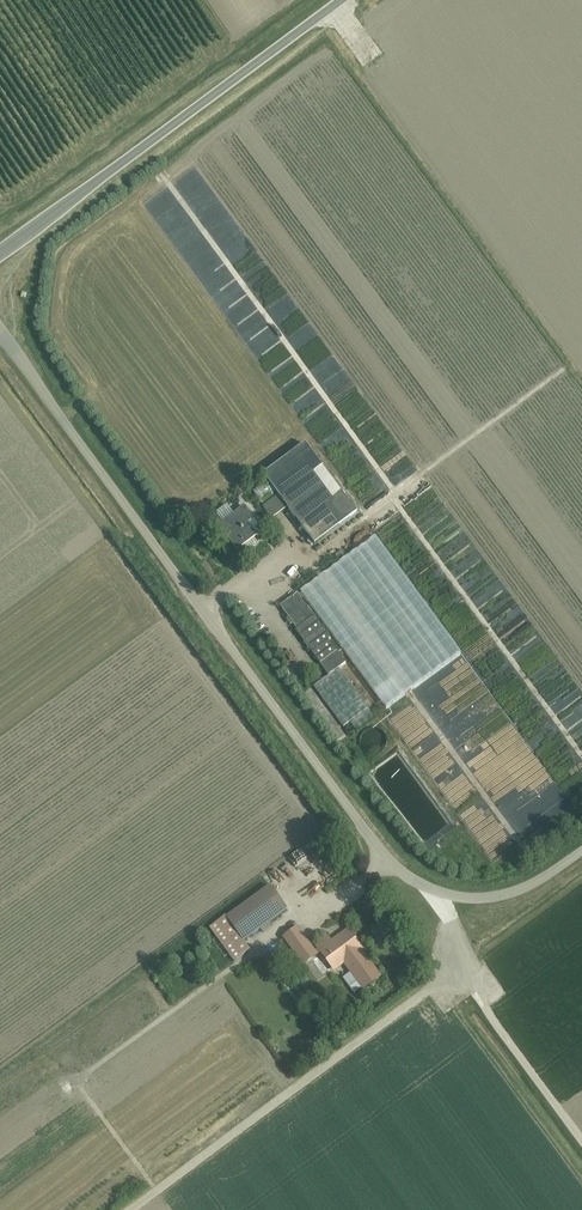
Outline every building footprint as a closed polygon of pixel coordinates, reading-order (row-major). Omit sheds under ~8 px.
[(278,495),(262,507),(271,520),(287,508),(314,544),(357,513),(306,444),(263,475),(278,495)] [(219,518),(211,524),(224,541),(228,538),(237,550),(257,535),(254,530),(259,527),(243,506),(232,514),(224,502),(213,510),(219,518)] [(461,653),(375,536),(299,592),(385,708),(461,653)] [(280,606),(297,629),(295,630),(328,676),(346,663),(337,651),(337,652),(328,641),(331,639),(297,593),(280,606)] [(376,718),(339,669),(314,687),(344,727),(350,723),(357,732),(376,718)] [(457,816),(478,799),(468,788),(447,805),(457,816)] [(269,886),(225,918),(243,942),(286,910),(269,886)] [(243,942),(225,918),(225,917),(209,928),(233,962),(249,950),(243,942)] [(303,966),(322,951),(320,949),(317,951),(299,926),(283,938),(303,966)] [(322,951),(334,968),(344,961),(363,987),(378,975),(359,949),(360,948),(348,931),(331,943),(326,936),(316,943),(320,949),(322,951)]
